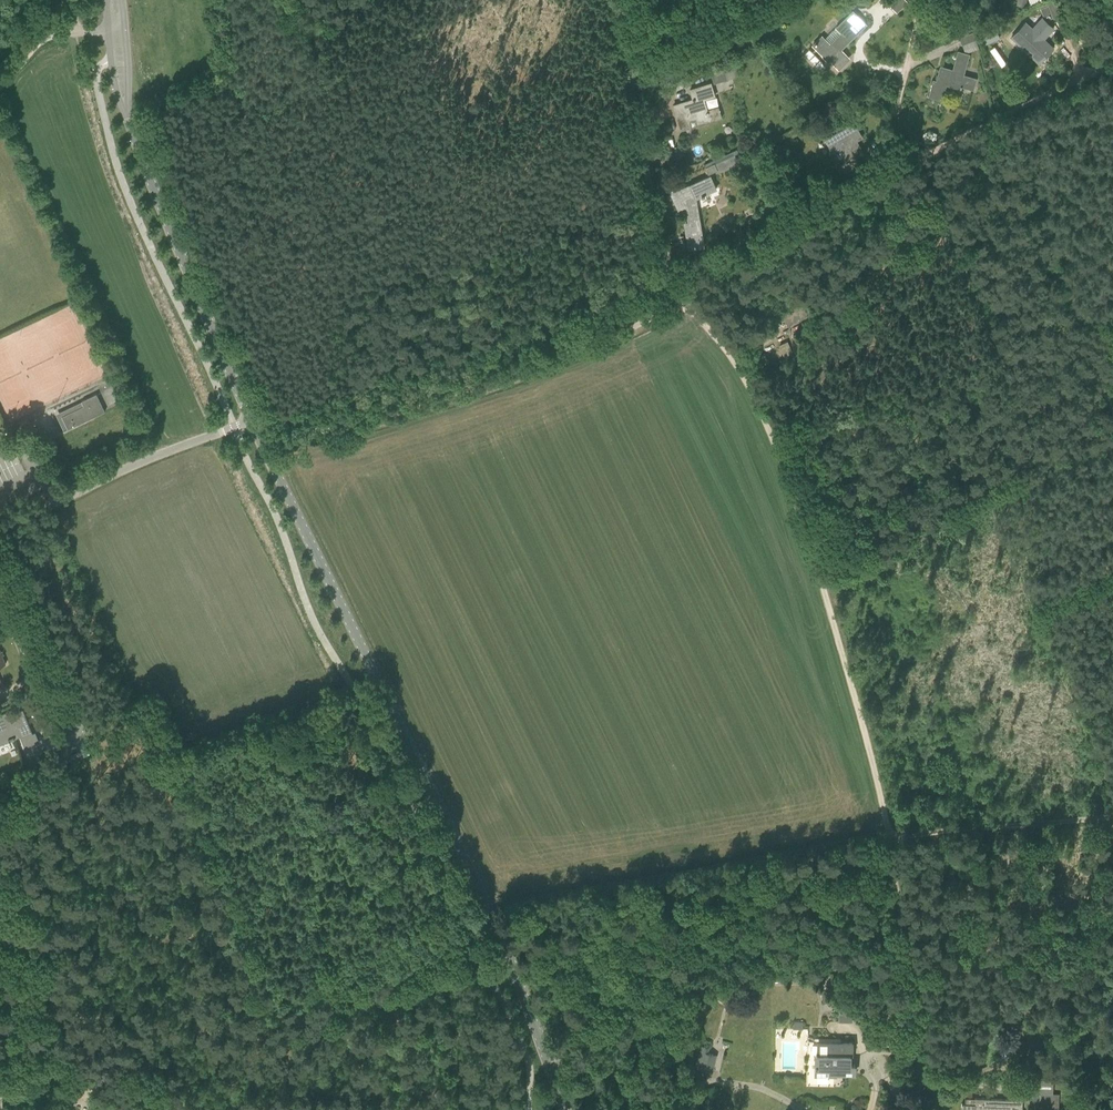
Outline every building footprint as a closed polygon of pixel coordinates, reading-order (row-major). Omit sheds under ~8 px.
[(860,2),(867,9),(872,4),(868,0),(863,0),(860,2)] [(897,12),(907,2),(905,0),(890,0),(888,2),(897,12)] [(1039,8),(1043,18),(1044,21),(1052,18),(1053,19),(1061,16),(1056,1),(1039,8)] [(840,55),(843,52),(841,49),(866,24),(852,11),(835,27),(841,33),(830,44),(822,36),(813,45),(829,62),(830,61),(839,69),(847,61),(840,55)] [(1011,37),(1031,55),(1039,63),(1053,48),(1047,42),(1044,45),(1041,42),(1053,29),(1045,21),(1035,32),(1027,24),(1022,30),(1020,28),(1011,37)] [(988,30),(981,32),(985,44),(992,41),(988,30)] [(960,37),(962,44),(975,39),(973,33),(960,37)] [(929,96),(941,100),(946,84),(959,88),(959,89),(961,89),(962,86),(973,89),(976,79),(963,75),(969,55),(958,51),(953,69),(947,68),(946,71),(939,70),(936,81),(933,80),(929,96)] [(711,74),(713,83),(737,77),(734,68),(711,74)] [(673,105),(681,130),(691,127),(689,120),(696,118),(697,122),(709,118),(710,121),(721,117),(718,107),(708,110),(704,99),(715,96),(711,83),(690,89),(693,99),(673,105)] [(855,156),(863,152),(853,135),(858,132),(854,123),(825,139),(830,148),(836,144),(846,161),(839,164),(844,173),(860,164),(855,156)] [(705,167),(708,174),(717,170),(718,173),(739,165),(735,155),(705,167)] [(681,206),(685,204),(690,234),(686,235),(688,249),(704,247),(696,198),(716,189),(710,176),(675,191),(681,206)] [(783,316),(788,325),(811,314),(805,302),(798,305),(800,308),(783,316)] [(783,354),(792,350),(788,341),(779,345),(783,354)] [(105,411),(97,394),(81,401),(84,406),(62,416),(68,428),(63,430),(64,431),(105,411)] [(32,427),(27,418),(20,421),(25,431),(32,427)] [(44,535),(47,540),(52,537),(49,531),(44,535)] [(10,592),(15,605),(27,600),(22,587),(10,592)] [(9,740),(9,741),(15,738),(14,736),(20,734),(25,746),(38,740),(35,733),(32,734),(22,710),(8,716),(10,722),(0,726),(0,744),(9,740)] [(78,726),(65,732),(68,739),(74,751),(95,741),(86,722),(78,726)] [(840,1007),(840,1020),(853,1020),(853,1007),(840,1007)] [(835,1084),(842,1085),(842,1073),(854,1074),(855,1064),(850,1064),(850,1056),(852,1056),(852,1042),(818,1041),(818,1052),(816,1052),(815,1074),(835,1074),(835,1084)] [(698,1069),(712,1072),(716,1055),(708,1053),(709,1048),(702,1046),(698,1069)] [(1059,1108),(1059,1094),(1053,1093),(1053,1092),(1033,1091),(1032,1101),(1037,1101),(1043,1101),(1043,1109),(1052,1109),(1052,1108),(1059,1108)] [(1022,1100),(974,1098),(966,1098),(966,1104),(961,1104),(961,1109),(1022,1109),(1022,1100)]
